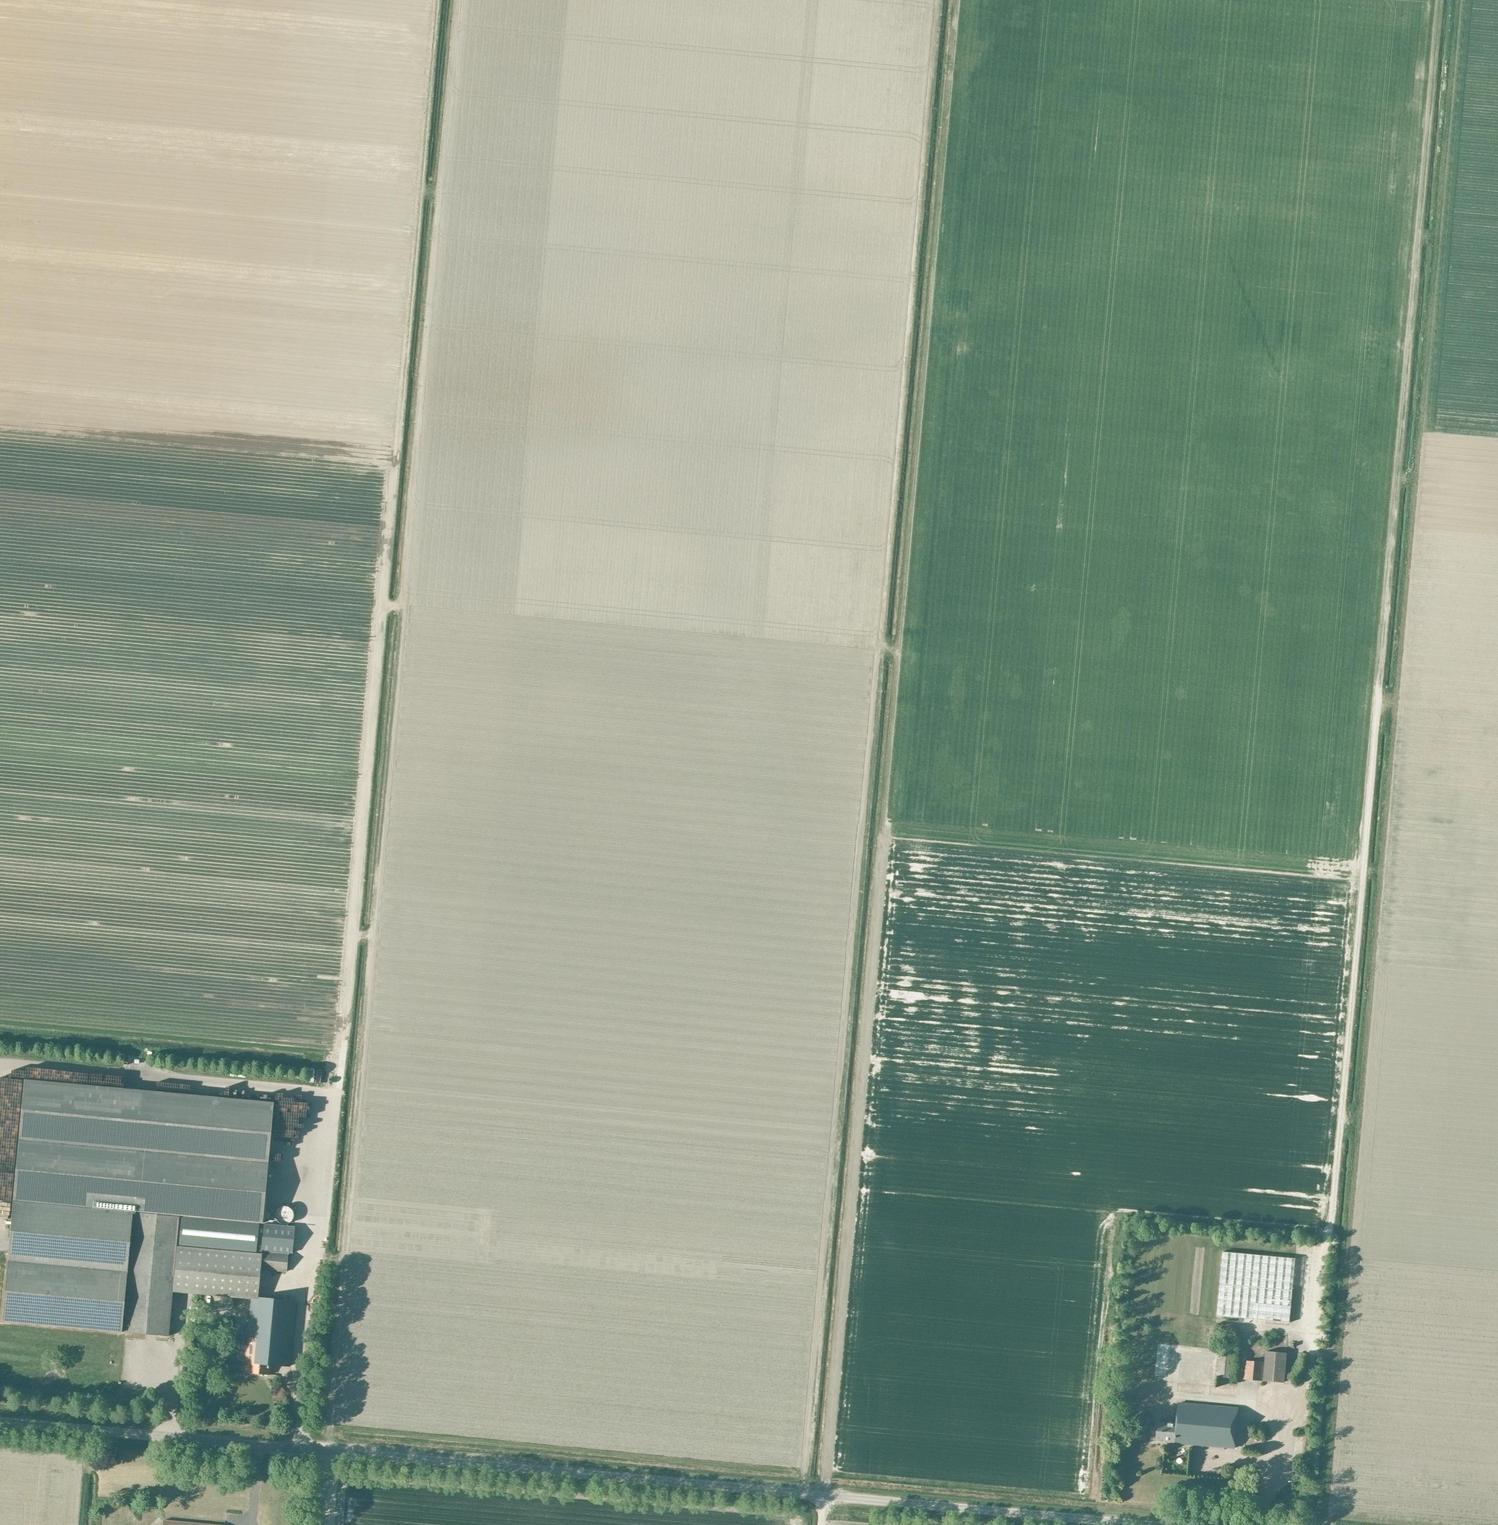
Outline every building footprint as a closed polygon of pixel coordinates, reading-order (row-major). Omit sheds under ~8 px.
[(1398,52),(1390,52),(1389,60),(1398,60),(1398,52)] [(274,1102),(63,1082),(26,1078),(2,1321),(122,1332),(170,1336),(174,1291),(252,1299),(246,1362),(249,1363),(248,1373),(270,1375),(271,1365),(291,1366),(297,1300),(259,1297),(261,1269),(287,1272),(289,1253),(293,1253),(296,1226),(260,1223),(260,1222),(264,1222),(274,1102)] [(274,1199),(275,1203),(266,1204),(267,1218),(288,1217),(286,1198),(274,1199)] [(1223,1252),(1217,1316),(1289,1323),(1295,1258),(1223,1252)] [(1217,1377),(1233,1379),(1236,1346),(1221,1346),(1217,1377)] [(1263,1381),(1285,1383),(1287,1353),(1267,1351),(1266,1362),(1245,1361),(1244,1380),(1263,1381)] [(1167,1442),(1236,1448),(1240,1408),(1179,1404),(1177,1423),(1160,1421),(1157,1440),(1167,1441),(1167,1442)]
